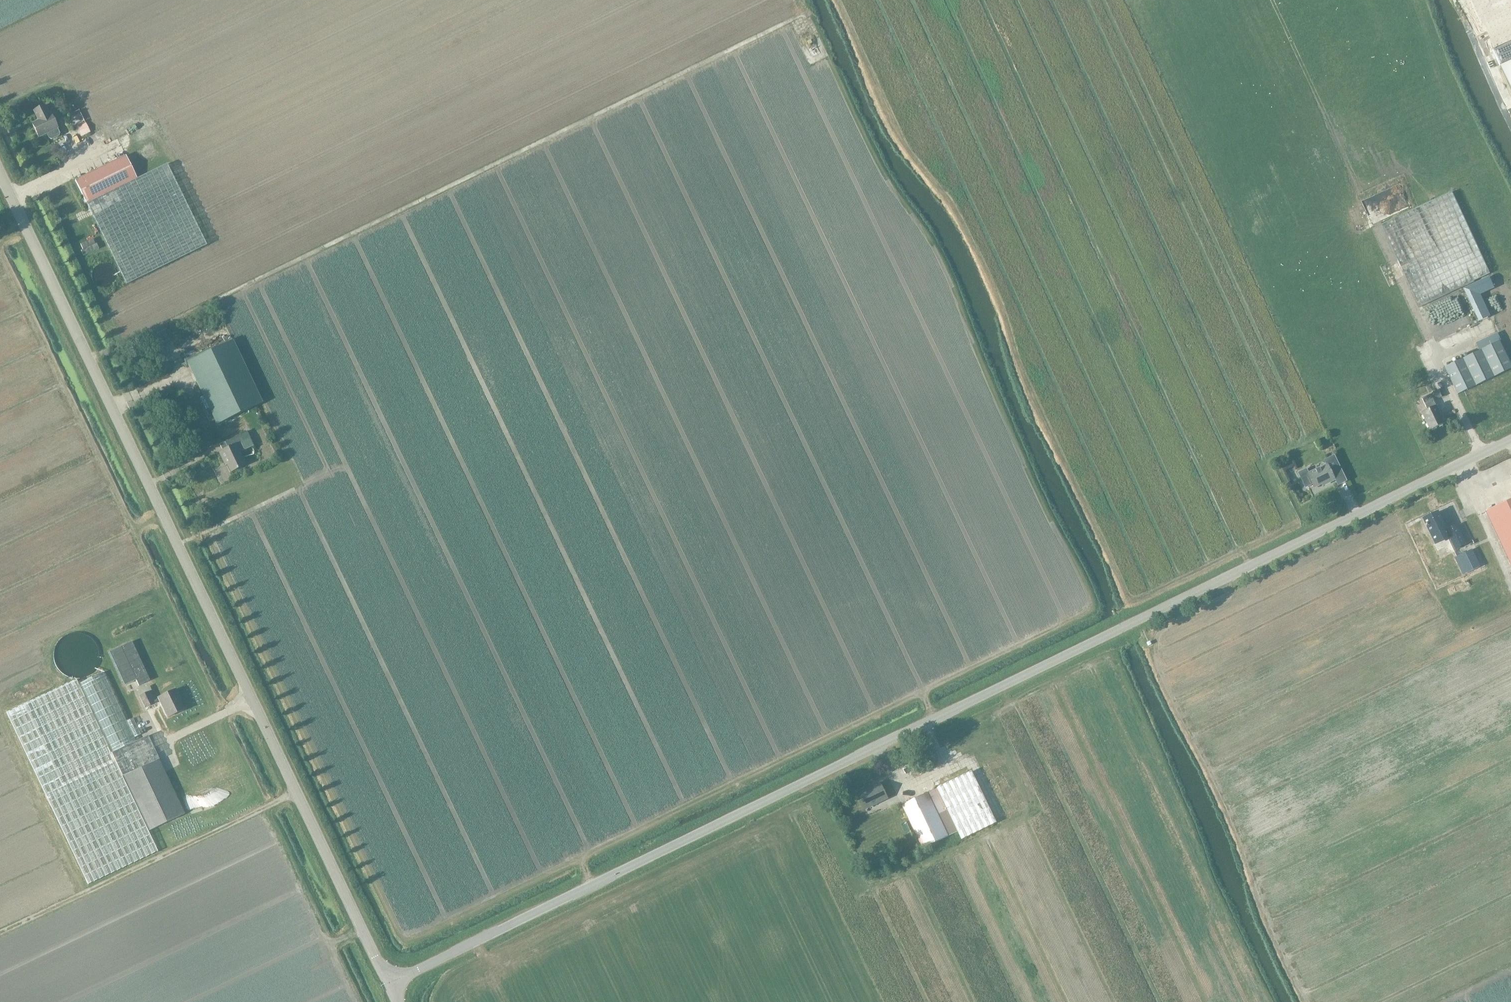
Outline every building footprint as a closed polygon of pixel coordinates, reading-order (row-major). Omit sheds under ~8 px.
[(1490,49),(1510,39),(1510,0),(1468,0),(1490,49)] [(1500,68),(1510,92),(1510,63),(1500,68)] [(38,120),(32,123),(39,137),(47,133),(49,138),(52,139),(58,136),(59,132),(57,128),(58,127),(51,114),(50,115),(45,105),(34,111),(38,120)] [(137,177),(178,158),(156,114),(141,121),(145,128),(119,140),(137,177)] [(81,136),(90,132),(85,123),(76,127),(81,136)] [(125,156),(75,180),(86,203),(136,178),(125,156)] [(136,178),(86,203),(108,248),(125,284),(126,285),(207,245),(189,209),(167,164),(137,178),(136,178)] [(1452,192),(1381,225),(1419,307),(1490,274),(1452,192)] [(217,424),(262,401),(233,340),(187,363),(217,424)] [(1499,341),(1445,367),(1458,394),(1510,369),(1510,365),(1499,341)] [(1434,401),(1433,401),(1431,395),(1423,399),(1425,405),(1428,410),(1422,413),(1430,430),(1444,423),(1436,406),(1434,401)] [(236,444),(244,441),(241,435),(225,442),(228,448),(219,452),(223,460),(225,459),(230,471),(246,464),(236,444)] [(1327,464),(1308,473),(1306,469),(1299,473),(1305,487),(1313,484),(1314,487),(1326,482),(1327,484),(1335,480),(1332,474),(1341,470),(1334,455),(1324,460),(1327,464)] [(1486,511),(1510,565),(1510,499),(1486,511)] [(1437,511),(1423,518),(1435,543),(1449,537),(1455,548),(1465,544),(1456,526),(1446,530),(1437,511)] [(136,680),(138,686),(149,681),(131,642),(109,652),(125,685),(136,680)] [(23,705),(6,713),(87,884),(157,851),(121,776),(158,758),(147,735),(136,741),(134,738),(140,735),(133,718),(127,721),(104,672),(79,684),(76,679),(23,705)] [(168,717),(182,710),(177,698),(179,697),(175,689),(158,697),(168,717)] [(145,707),(154,703),(149,691),(139,696),(145,707)] [(159,759),(122,776),(148,831),(184,814),(159,759)] [(997,822),(972,771),(937,788),(961,839),(997,822)] [(866,808),(888,798),(881,783),(859,794),(866,808)] [(923,849),(957,832),(936,788),(902,805),(923,849)]
